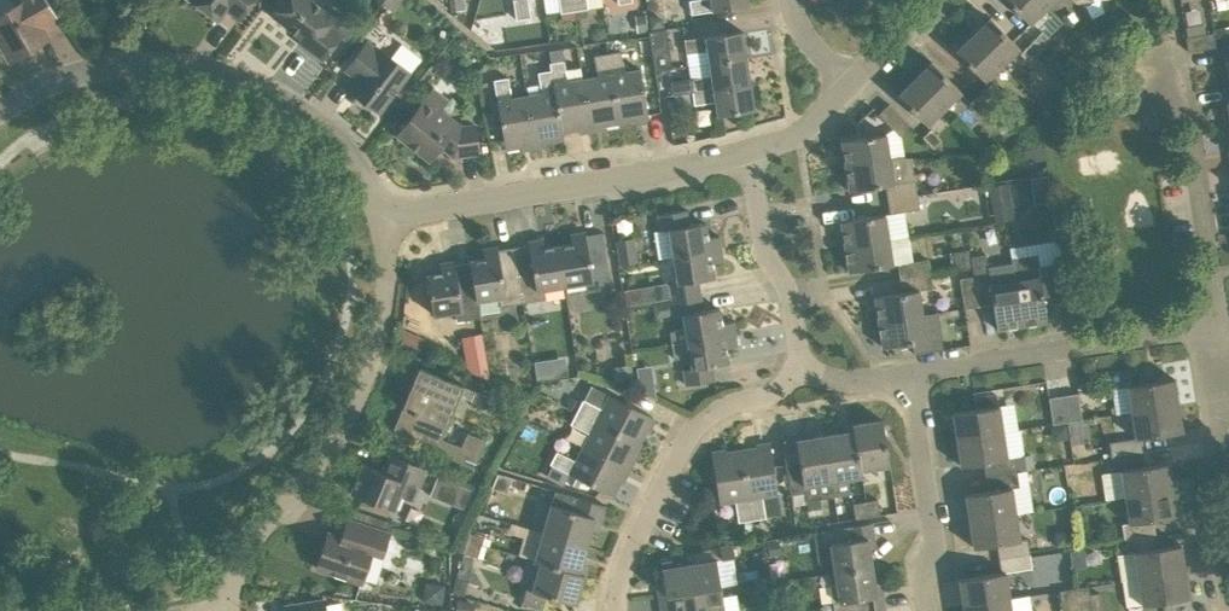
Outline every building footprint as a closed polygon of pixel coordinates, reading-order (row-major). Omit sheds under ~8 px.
[(17,4),(0,14),(0,41),(11,61),(49,39),(46,32),(63,22),(53,7),(48,0),(14,0),(17,4)] [(219,20),(226,10),(240,20),(255,0),(193,0),(219,20)] [(335,17),(313,0),(285,0),(273,16),(308,42),(305,46),(323,60),(342,35),(329,25),(335,17)] [(401,0),(384,0),(382,2),(393,10),(401,0)] [(452,11),(467,9),(466,0),(450,0),(452,11)] [(517,19),(531,17),(529,0),(514,0),(517,19)] [(561,12),(575,10),(573,0),(560,0),(561,12)] [(575,10),(589,8),(587,1),(587,0),(573,0),(575,10)] [(692,13),(750,4),(749,0),(690,0),(692,13)] [(1031,24),(1048,7),(1041,0),(1007,0),(1031,24)] [(636,15),(638,33),(649,31),(647,14),(636,15)] [(650,16),(651,29),(665,27),(664,20),(657,15),(650,16)] [(1020,47),(990,17),(973,34),(1003,64),(1020,47)] [(1228,44),(1228,27),(1216,29),(1218,46),(1228,44)] [(743,30),(685,39),(687,53),(708,49),(710,62),(747,56),(743,30)] [(667,31),(650,33),(653,55),(669,52),(667,31)] [(1032,42),(1040,50),(1051,39),(1043,32),(1032,42)] [(1214,32),(1187,37),(1189,51),(1217,47),(1214,32)] [(1003,64),(973,34),(956,51),(986,81),(1003,64)] [(456,41),(457,46),(461,47),(465,45),(464,40),(460,38),(456,41)] [(391,57),(382,50),(381,51),(369,41),(346,69),(359,80),(351,90),(380,112),(395,93),(404,81),(411,72),(421,58),(402,43),(391,57)] [(1040,50),(1032,42),(1021,53),(1029,61),(1040,50)] [(1219,46),(1222,62),(1227,61),(1228,66),(1228,71),(1228,45),(1219,46)] [(565,49),(549,51),(550,61),(566,59),(565,49)] [(642,69),(625,71),(622,50),(609,52),(621,122),(650,117),(642,69)] [(584,78),(592,127),(621,122),(609,52),(595,55),(598,76),(584,78)] [(747,56),(710,62),(712,75),(691,78),(693,91),(751,82),(747,56)] [(584,78),(568,81),(565,60),(552,62),(564,132),(592,127),(584,78)] [(962,91),(933,61),(915,78),(945,108),(962,91)] [(552,62),(550,62),(551,69),(539,72),(542,93),(527,95),(535,144),(565,138),(564,132),(552,62)] [(527,95),(512,98),(509,77),(494,79),(506,149),(535,144),(527,95)] [(945,108),(915,78),(898,95),(928,125),(945,108)] [(411,86),(404,81),(395,93),(402,98),(411,86)] [(751,82),(693,91),(695,104),(716,101),(718,115),(755,109),(751,82)] [(982,93),(989,101),(1001,90),(993,82),(982,93)] [(1052,90),(1040,101),(1049,110),(1061,99),(1052,90)] [(410,92),(400,105),(411,114),(421,100),(410,92)] [(691,93),(675,95),(677,108),(693,106),(691,93)] [(989,101),(982,93),(971,104),(978,112),(989,101)] [(475,126),(465,125),(443,108),(427,97),(398,135),(424,155),(432,145),(438,150),(441,146),(455,156),(479,153),(475,126)] [(879,114),(900,134),(910,124),(890,103),(879,114)] [(943,140),(931,129),(924,137),(934,148),(943,140)] [(891,159),(891,158),(887,133),(842,140),(846,166),(891,159)] [(891,159),(846,166),(850,190),(885,185),(888,199),(918,194),(915,179),(912,157),(903,157),(897,157),(891,158),(891,159)] [(1009,183),(990,186),(992,204),(1012,200),(1009,183)] [(918,194),(888,199),(890,213),(905,211),(920,209),(918,194)] [(674,255),(721,248),(719,235),(709,237),(706,222),(690,225),(687,209),(658,214),(661,230),(669,228),(674,255)] [(845,246),(889,239),(885,214),(841,221),(845,246)] [(602,232),(587,234),(586,231),(571,234),(572,243),(559,245),(565,285),(586,282),(588,292),(612,288),(602,232)] [(634,237),(617,240),(621,264),(638,261),(634,237)] [(514,247),(523,302),(546,299),(545,289),(565,285),(559,245),(545,248),(544,238),(529,241),(529,244),(514,247)] [(849,271),(893,264),(889,239),(845,246),(849,271)] [(514,247),(499,249),(498,246),(483,248),(485,258),(471,260),(478,300),(499,296),(501,306),(523,302),(514,247)] [(713,262),(723,260),(721,248),(674,255),(678,282),(670,283),(673,300),(701,295),(699,279),(715,277),(713,262)] [(986,254),(972,257),(975,276),(980,306),(993,304),(997,328),(1022,325),(1015,281),(1016,281),(1012,262),(988,266),(986,254)] [(1053,263),(1038,265),(1036,254),(1012,258),(1016,281),(1015,281),(1022,325),(1047,321),(1044,295),(1058,293),(1053,263)] [(913,261),(898,263),(900,278),(931,273),(928,258),(913,260),(913,261)] [(478,300),(471,260),(456,263),(455,261),(440,263),(442,272),(427,275),(434,315),(456,311),(458,321),(481,317),(478,300)] [(931,273),(900,278),(902,292),(875,296),(879,321),(923,314),(919,290),(933,288),(931,273)] [(975,276),(960,278),(965,308),(980,306),(975,276)] [(626,290),(628,306),(643,303),(641,288),(626,290)] [(673,344),(736,333),(734,321),(723,323),(720,308),(704,310),(701,295),(673,300),(675,316),(684,314),(686,328),(670,331),(673,344)] [(879,321),(883,347),(913,342),(915,354),(929,351),(927,339),(923,314),(879,321)] [(727,347),(738,345),(736,333),(673,344),(675,358),(690,356),(692,368),(684,369),(687,385),(715,380),(713,365),(729,362),(727,347)] [(486,350),(465,354),(468,371),(491,380),(486,350)] [(538,380),(553,378),(550,359),(535,361),(538,380)] [(615,382),(634,379),(632,364),(613,367),(615,382)] [(464,386),(419,367),(394,429),(476,463),(486,439),(468,432),(462,446),(443,438),(464,386)] [(1175,378),(1128,385),(1132,411),(1179,405),(1175,378)] [(503,402),(476,391),(472,401),(499,412),(503,402)] [(1078,392),(1064,395),(1068,422),(1083,419),(1078,392)] [(981,396),(982,408),(1000,405),(998,393),(981,396)] [(654,416),(610,394),(603,409),(584,399),(577,411),(640,443),(654,416)] [(1049,397),(1054,424),(1068,422),(1064,395),(1049,397)] [(576,411),(581,402),(572,397),(567,407),(576,411)] [(982,408),(953,412),(957,439),(1004,432),(1000,405),(982,408)] [(1136,437),(1109,441),(1112,456),(1143,452),(1140,438),(1183,431),(1179,405),(1132,411),(1136,437)] [(640,443),(577,411),(571,423),(590,433),(583,447),(605,458),(627,469),(640,443)] [(883,419),(842,426),(843,432),(833,433),(843,495),(852,493),(849,478),(863,475),(862,469),(891,465),(883,419)] [(1051,426),(1054,441),(1069,439),(1067,424),(1051,426)] [(833,433),(809,437),(808,431),(782,435),(791,494),(805,492),(807,501),(843,495),(833,433)] [(1016,456),(1008,457),(1004,432),(957,439),(961,465),(984,462),(986,476),(1018,471),(1016,456)] [(771,445),(742,450),(753,519),(766,517),(763,496),(779,493),(771,445)] [(583,447),(576,460),(557,450),(551,463),(553,465),(571,474),(614,495),(627,469),(605,458),(583,447)] [(742,450),(712,454),(720,503),(736,500),(739,521),(753,519),(742,450)] [(1114,471),(1102,472),(1106,499),(1126,496),(1173,489),(1168,462),(1145,466),(1143,452),(1112,456),(1114,471)] [(1033,454),(1017,456),(1019,470),(1035,468),(1033,454)] [(426,468),(395,455),(387,473),(363,463),(351,493),(394,510),(401,494),(414,499),(426,468)] [(563,486),(571,474),(553,465),(546,477),(563,486)] [(1018,471),(986,476),(988,491),(966,494),(970,521),(1016,513),(1013,487),(1021,486),(1018,471)] [(499,475),(493,488),(508,492),(512,478),(499,475)] [(467,511),(475,491),(461,485),(453,505),(467,511)] [(1177,516),(1173,489),(1126,496),(1130,522),(1122,523),(1124,538),(1156,533),(1154,519),(1177,516)] [(606,505),(577,496),(555,491),(552,503),(546,523),(590,536),(592,529),(598,531),(606,505)] [(879,499),(866,501),(869,516),(881,514),(879,499)] [(866,501),(854,503),(856,518),(869,516),(866,501)] [(1029,538),(1020,539),(1016,513),(970,521),(974,547),(997,543),(999,558),(1031,553),(1029,538)] [(373,548),(383,552),(390,532),(349,518),(342,537),(329,532),(317,567),(362,582),(366,572),(373,548)] [(835,573),(873,567),(869,539),(875,537),(872,522),(822,530),(827,562),(834,561),(835,573)] [(546,523),(536,556),(587,571),(589,564),(583,562),(590,536),(546,523)] [(471,528),(468,540),(482,544),(486,532),(471,528)] [(1055,532),(1056,547),(1072,546),(1070,530),(1055,532)] [(1126,553),(1120,554),(1124,581),(1138,578),(1185,570),(1181,544),(1158,548),(1156,533),(1124,538),(1126,553)] [(468,540),(464,552),(479,556),(482,544),(468,540)] [(780,540),(768,542),(770,556),(782,554),(780,540)] [(734,544),(721,546),(723,558),(736,556),(734,546),(734,544)] [(744,544),(734,546),(736,556),(746,554),(744,545),(744,544)] [(1085,548),(1069,551),(1072,570),(1088,568),(1085,548)] [(1006,572),(1033,568),(1031,553),(999,558),(1001,572),(959,579),(964,606),(1010,598),(1006,572)] [(671,555),(660,557),(662,567),(673,565),(671,555)] [(536,556),(535,560),(541,562),(533,589),(527,587),(522,602),(541,607),(545,594),(577,603),(587,571),(536,556)] [(662,568),(666,593),(667,596),(722,587),(717,559),(662,568)] [(462,560),(457,578),(469,581),(471,571),(474,563),(462,560)] [(835,573),(837,583),(831,584),(835,610),(871,610),(886,608),(884,593),(877,594),(873,567),(835,573)] [(1128,607),(1143,605),(1189,597),(1185,570),(1138,578),(1124,581),(1128,607)] [(446,585),(426,582),(423,600),(443,603),(446,585)] [(1090,594),(1089,586),(1075,588),(1078,610),(1102,610),(1100,593),(1090,594)] [(659,594),(661,610),(726,610),(722,587),(667,596),(666,593),(659,594)] [(1075,588),(1060,590),(1063,610),(1078,610),(1075,588)] [(964,610),(1012,610),(1010,598),(964,606),(964,610)] [(476,602),(459,599),(457,610),(475,610),(476,602)] [(324,600),(286,605),(287,610),(325,610),(324,600)]
